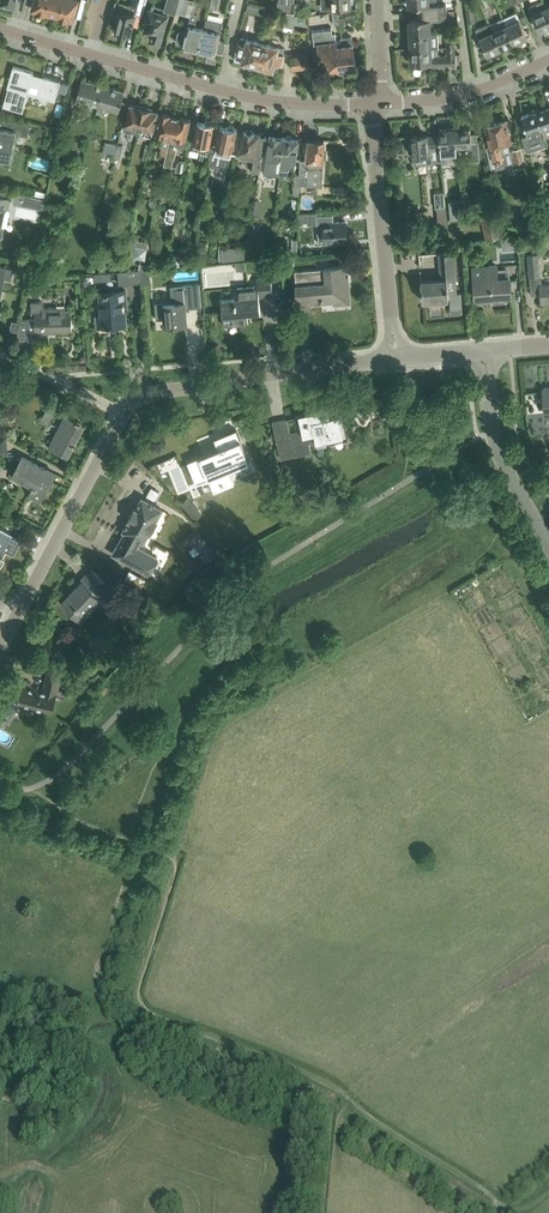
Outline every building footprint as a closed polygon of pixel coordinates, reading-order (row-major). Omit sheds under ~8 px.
[(49,0),(34,0),(32,7),(37,9),(37,10),(46,13),(46,12),(49,0)] [(63,0),(49,0),(46,12),(59,15),(63,0)] [(59,15),(59,16),(68,19),(69,18),(74,19),(79,0),(63,0),(59,15)] [(136,12),(136,10),(143,12),(147,0),(133,0),(132,5),(116,0),(111,18),(119,20),(117,28),(116,28),(115,29),(119,30),(118,33),(121,34),(122,31),(130,33),(136,12)] [(180,0),(167,0),(165,7),(154,4),(153,7),(150,6),(147,19),(149,19),(146,29),(153,31),(152,33),(153,33),(151,39),(153,39),(154,41),(156,42),(158,41),(160,41),(169,12),(168,12),(169,9),(177,12),(180,0)] [(204,27),(195,25),(198,14),(195,13),(198,2),(197,0),(180,0),(177,12),(190,15),(186,31),(180,30),(179,30),(176,39),(177,40),(177,41),(184,43),(183,47),(199,50),(205,28),(204,27)] [(429,0),(408,0),(408,6),(417,5),(417,12),(446,11),(446,4),(429,5),(429,0)] [(546,6),(543,0),(530,6),(533,12),(532,12),(541,30),(546,28),(548,29),(548,14),(546,6)] [(298,3),(287,2),(286,10),(297,12),(298,3)] [(248,3),(247,10),(265,15),(267,8),(248,3)] [(476,21),(474,5),(466,6),(468,22),(476,21)] [(346,22),(345,10),(333,12),(334,24),(341,23),(341,22),(346,22)] [(308,25),(307,17),(296,15),(297,12),(288,11),(284,29),(293,31),(295,23),(308,25)] [(430,18),(447,18),(446,11),(417,12),(417,19),(409,19),(410,34),(431,33),(430,18)] [(527,36),(519,18),(517,13),(503,19),(514,42),(515,42),(517,43),(521,41),(521,39),(527,36)] [(227,41),(219,39),(223,22),(207,18),(204,27),(205,28),(199,50),(215,54),(216,51),(224,53),(227,41)] [(503,19),(490,24),(501,48),(514,42),(503,19)] [(490,23),(476,29),(488,54),(494,52),(495,53),(500,51),(500,49),(501,48),(490,24),(490,23)] [(336,45),(337,45),(335,33),(333,33),(331,27),(313,29),(315,43),(319,43),(320,52),(323,52),(324,57),(327,57),(328,68),(339,66),(336,45)] [(431,47),(431,33),(410,34),(410,48),(431,47)] [(258,65),(263,42),(241,36),(239,42),(238,42),(235,53),(236,53),(235,59),(258,65)] [(356,67),(352,36),(342,37),(343,44),(337,45),(336,45),(339,66),(339,69),(356,67)] [(282,64),(285,53),(284,53),(285,47),(263,42),(258,65),(274,69),(275,62),(282,64)] [(460,63),(460,53),(455,53),(455,46),(447,46),(448,54),(439,55),(439,47),(431,47),(410,48),(411,63),(429,62),(429,65),(456,64),(456,63),(460,63)] [(309,66),(308,54),(291,56),(292,68),(309,66)] [(55,100),(61,81),(33,73),(33,72),(14,66),(3,106),(22,112),(30,84),(41,87),(39,94),(48,97),(48,98),(55,100)] [(98,106),(104,85),(82,78),(76,99),(98,106)] [(119,111),(125,91),(104,85),(98,106),(97,110),(103,112),(105,107),(119,111)] [(139,128),(145,106),(138,104),(138,106),(131,105),(126,124),(124,131),(137,134),(139,128)] [(139,128),(137,134),(152,137),(158,111),(151,110),(152,108),(145,106),(139,128)] [(536,110),(545,136),(548,135),(548,106),(536,110)] [(545,136),(536,110),(522,115),(529,134),(522,136),(527,151),(548,144),(545,136)] [(170,140),(176,117),(170,116),(171,114),(161,112),(154,140),(162,142),(163,139),(170,140)] [(185,146),(191,119),(181,117),(181,118),(176,117),(170,140),(176,142),(176,145),(185,146)] [(0,118),(0,158),(11,160),(17,133),(29,136),(31,124),(0,118)] [(192,140),(190,151),(199,152),(200,150),(209,151),(214,123),(212,123),(211,121),(207,120),(205,122),(198,120),(195,141),(192,140)] [(506,120),(486,124),(490,146),(487,147),(492,169),(514,164),(509,142),(511,142),(506,120)] [(230,156),(237,129),(235,128),(234,126),(230,125),(229,127),(222,125),(217,145),(213,144),(209,165),(220,167),(220,165),(227,166),(230,156)] [(478,141),(478,133),(471,133),(470,126),(454,128),(458,170),(462,170),(461,154),(467,153),(474,160),(480,159),(480,158),(485,157),(483,146),(482,141),(478,141)] [(454,128),(439,129),(440,134),(441,154),(442,161),(442,164),(455,162),(456,170),(458,170),(454,128)] [(260,172),(267,134),(266,133),(262,132),(260,133),(253,132),(252,130),(247,129),(246,130),(245,130),(241,150),(242,150),(240,157),(254,160),(253,170),(260,172)] [(441,154),(440,134),(427,135),(427,134),(411,136),(412,147),(409,148),(409,153),(412,153),(413,165),(431,164),(431,162),(442,161),(441,154)] [(267,154),(265,174),(279,175),(280,168),(281,163),(284,137),(269,135),(267,154)] [(281,163),(281,168),(289,170),(290,167),(295,168),(299,138),(294,138),(293,136),(287,135),(286,137),(284,136),(284,137),(281,163)] [(323,186),(324,158),(326,158),(327,152),(324,152),(325,139),(315,139),(309,139),(308,149),(307,160),(301,160),(300,174),(300,184),(308,185),(323,186)] [(116,157),(119,144),(106,141),(103,154),(105,154),(103,160),(106,161),(105,166),(112,168),(114,156),(116,157)] [(146,143),(142,160),(147,161),(150,144),(146,143)] [(525,165),(522,147),(512,149),(516,167),(525,165)] [(6,208),(10,208),(12,198),(0,196),(0,235),(1,235),(2,228),(6,208)] [(156,208),(158,199),(150,197),(149,202),(153,208),(156,208)] [(262,200),(256,199),(253,213),(260,214),(262,200)] [(501,235),(495,204),(480,208),(487,238),(501,235)] [(174,221),(176,207),(170,206),(167,208),(165,218),(167,221),(174,221)] [(438,209),(439,224),(447,223),(445,209),(438,209)] [(348,241),(346,220),(334,221),(334,213),(317,215),(319,242),(324,242),(324,243),(348,241)] [(307,214),(299,214),(300,223),(308,222),(307,214)] [(131,248),(148,248),(149,234),(132,233),(131,248)] [(224,235),(225,250),(248,249),(247,234),(224,235)] [(517,238),(502,239),(503,250),(518,249),(517,238)] [(199,240),(198,250),(205,251),(206,241),(199,240)] [(171,251),(168,265),(189,264),(189,252),(171,251)] [(440,279),(421,280),(422,301),(449,299),(449,297),(450,297),(451,308),(461,307),(460,292),(449,293),(448,291),(457,291),(454,252),(438,253),(440,279)] [(541,293),(542,302),(548,301),(548,282),(543,283),(542,275),(541,275),(539,253),(528,254),(529,277),(530,277),(532,294),(541,293)] [(500,276),(498,263),(474,265),(476,298),(494,297),(494,296),(512,294),(510,275),(500,276)] [(346,277),(345,276),(345,266),(325,267),(325,268),(295,271),(296,285),(297,292),(298,304),(313,303),(312,301),(321,301),(321,302),(348,300),(346,286),(350,286),(349,277),(346,277)] [(261,312),(259,296),(273,295),(271,276),(257,277),(258,284),(238,286),(238,296),(221,298),(224,325),(249,323),(248,313),(261,312)] [(129,308),(127,288),(125,288),(124,281),(111,282),(112,285),(100,286),(100,290),(101,314),(97,314),(98,325),(110,324),(110,327),(112,327),(112,324),(126,323),(125,308),(129,308)] [(186,307),(195,306),(193,286),(193,283),(183,284),(183,287),(173,287),(174,301),(163,302),(163,303),(155,304),(157,318),(165,317),(166,325),(188,323),(186,307)] [(73,331),(72,310),(66,310),(66,306),(44,307),(44,301),(32,301),(32,311),(35,311),(35,318),(21,319),(17,340),(44,339),(44,332),(73,331)] [(53,392),(44,409),(52,414),(61,397),(53,392)] [(344,435),(338,407),(327,409),(326,407),(299,413),(299,415),(302,429),(290,432),(287,418),(273,421),(280,454),(310,447),(309,442),(316,440),(317,441),(327,439),(344,435)] [(68,456),(80,434),(85,425),(66,414),(49,446),(68,456)] [(48,424),(51,419),(43,415),(41,420),(48,424)] [(203,455),(188,461),(197,483),(250,461),(237,429),(225,434),(231,450),(223,454),(220,448),(208,452),(208,454),(204,456),(203,455)] [(8,438),(0,435),(0,454),(8,454),(8,438)] [(41,499),(55,473),(22,456),(12,474),(33,485),(29,493),(41,499)] [(203,513),(188,496),(181,503),(196,519),(203,513)] [(135,507),(128,519),(130,520),(124,530),(126,531),(113,553),(148,573),(157,557),(137,545),(140,539),(143,541),(149,531),(151,532),(157,520),(156,519),(162,509),(142,497),(136,508),(135,507)] [(19,535),(0,524),(0,562),(11,541),(15,543),(19,535)] [(208,526),(202,531),(206,537),(213,532),(208,526)] [(101,597),(110,587),(92,569),(76,585),(78,587),(68,596),(70,597),(63,603),(82,621),(103,599),(101,597)] [(130,570),(125,578),(133,583),(138,575),(130,570)] [(107,572),(104,578),(113,584),(117,578),(107,572)] [(58,692),(63,674),(48,670),(43,688),(22,683),(20,691),(18,696),(12,692),(0,713),(0,716),(6,720),(9,714),(7,713),(15,701),(18,702),(18,703),(53,712),(58,692)]
